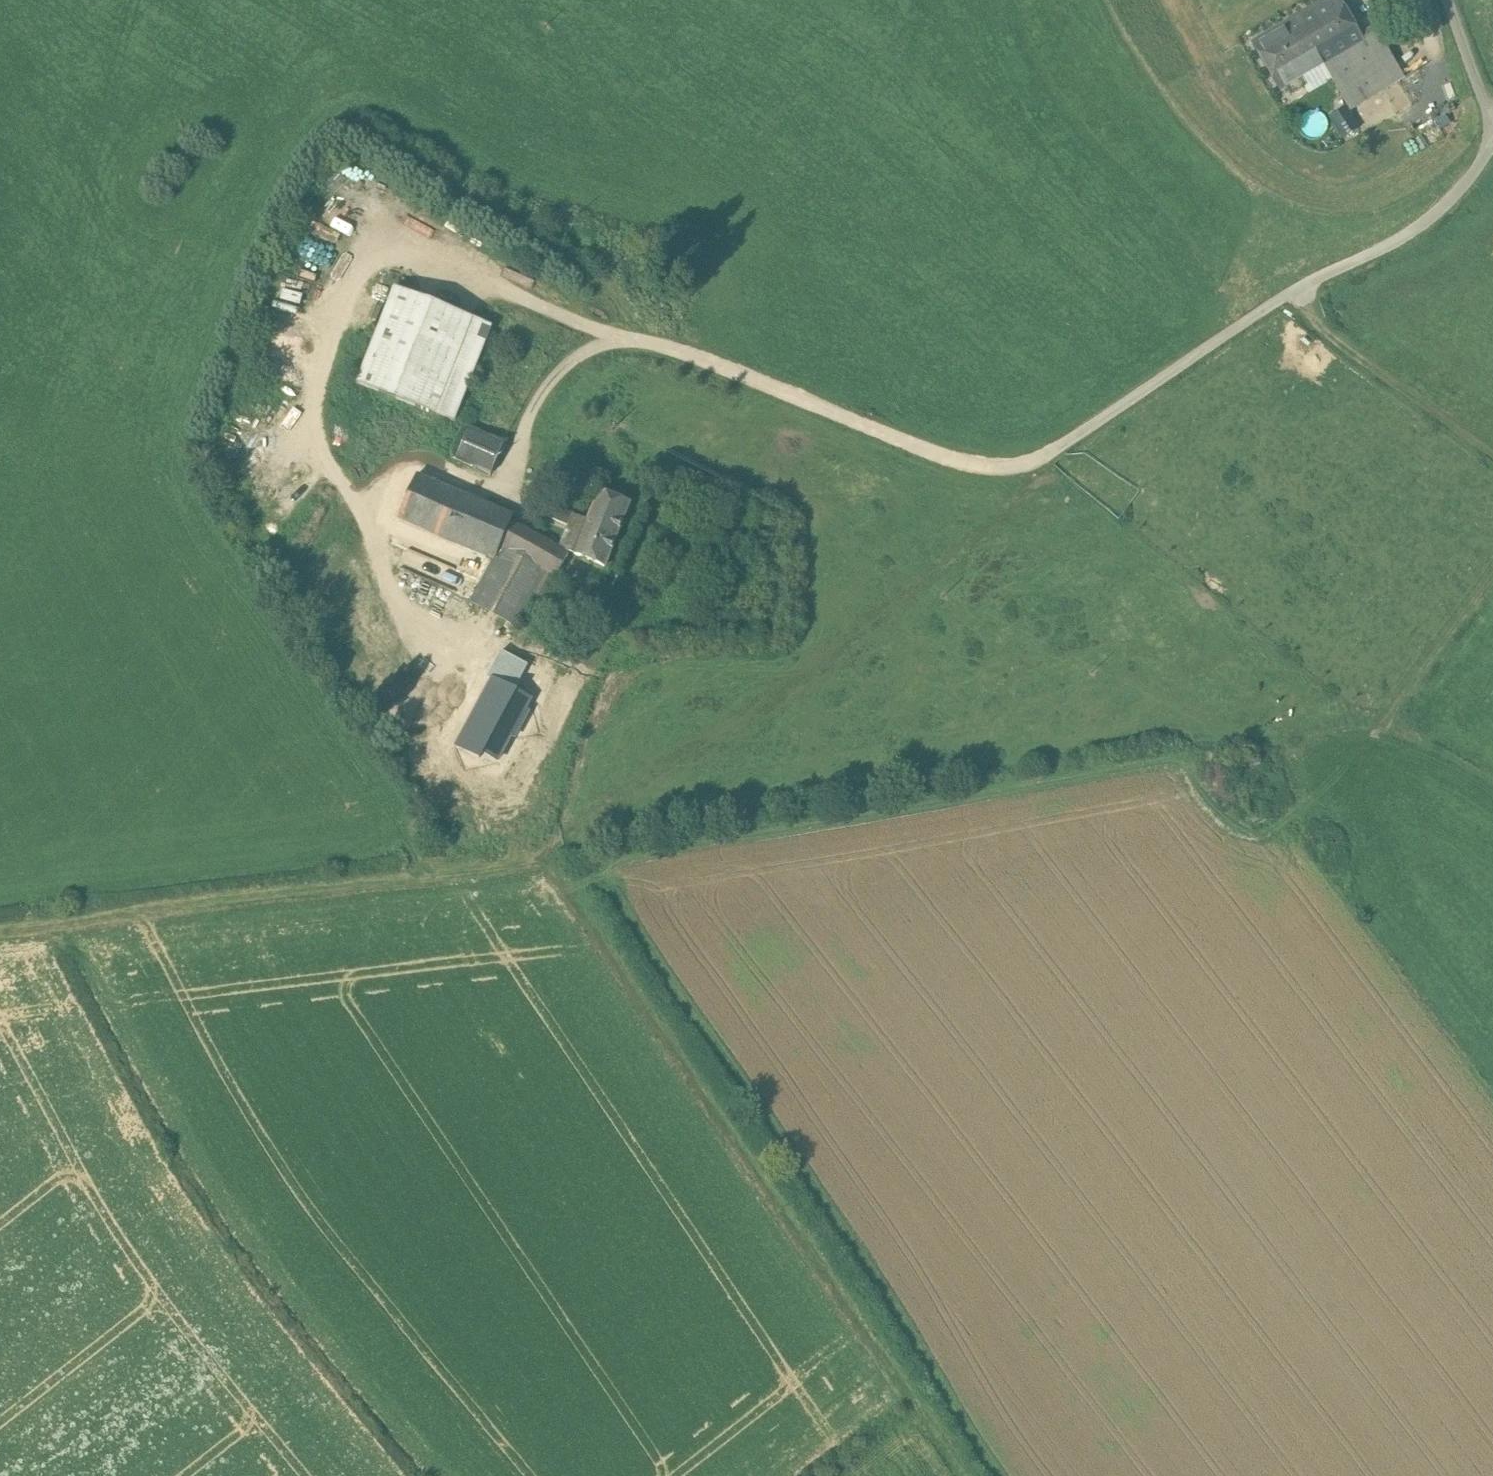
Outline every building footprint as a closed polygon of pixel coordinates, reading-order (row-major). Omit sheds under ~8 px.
[(1308,11),(1321,32),(1349,16),(1339,0),(1327,0),(1308,11)] [(1361,12),(1379,3),(1377,0),(1355,0),(1361,12)] [(1378,18),(1386,33),(1419,13),(1411,0),(1410,0),(1378,18)] [(1308,11),(1254,43),(1282,90),(1326,64),(1364,41),(1363,38),(1349,16),(1321,32),(1308,11)] [(1382,37),(1378,30),(1368,35),(1396,82),(1406,76),(1382,37)] [(1396,82),(1368,35),(1363,38),(1364,41),(1326,64),(1352,108),(1396,82)] [(321,204),(319,212),(338,216),(339,207),(321,204)] [(493,329),(394,290),(357,385),(436,416),(436,415),(456,423),(493,329)] [(502,443),(470,429),(457,461),(491,475),(492,473),(491,473),(505,442),(503,441),(502,443)] [(514,515),(418,474),(399,520),(494,560),(495,561),(501,548),(511,523),(514,515)] [(631,503),(600,491),(588,522),(574,516),(569,527),(560,549),(569,554),(570,553),(605,568),(631,503)] [(574,516),(555,508),(550,519),(569,527),(574,516)] [(560,549),(511,523),(501,548),(545,572),(556,578),(569,554),(560,549)] [(545,572),(501,548),(495,561),(494,560),(472,602),(516,625),(533,593),(545,572)] [(556,578),(545,572),(533,593),(545,600),(556,578)]
